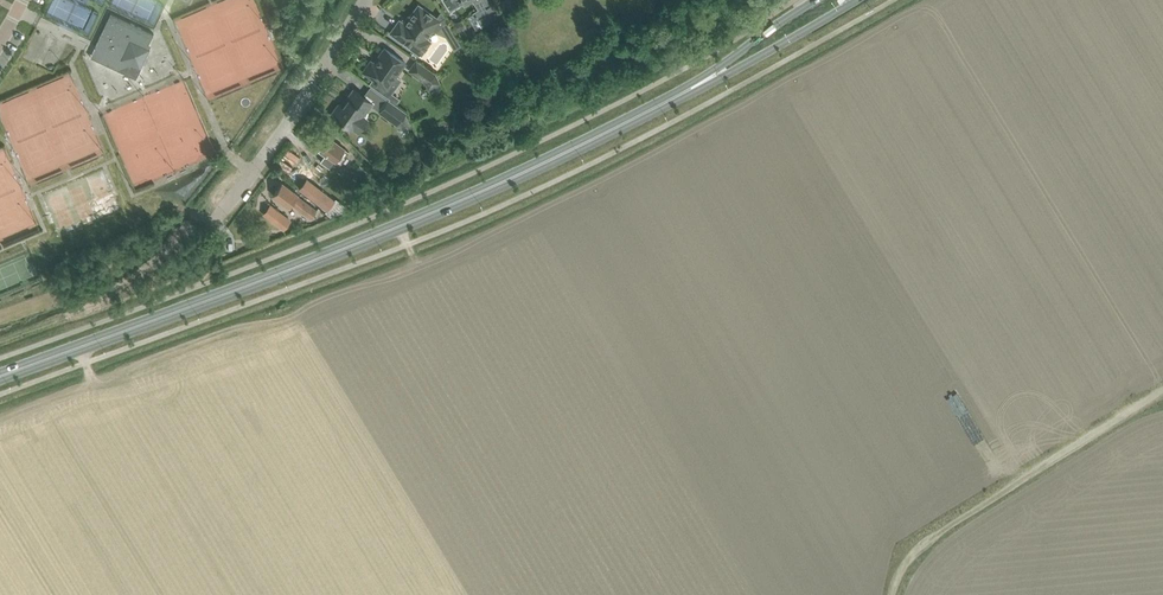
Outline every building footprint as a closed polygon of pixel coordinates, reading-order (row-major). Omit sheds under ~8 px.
[(242,17),(256,16),(255,0),(241,0),(242,17)] [(451,9),(463,3),(467,0),(446,0),(451,9)] [(473,0),(479,10),(473,13),(474,14),(469,17),(476,28),(481,25),(481,26),(487,23),(488,22),(500,16),(500,15),(500,14),(496,9),(491,0),(473,0)] [(506,10),(521,1),(520,0),(513,0),(512,1),(512,0),(502,0),(501,1),(503,4),(506,10)] [(400,20),(390,32),(400,39),(422,55),(432,41),(428,38),(434,30),(436,32),(437,32),(442,24),(447,20),(442,12),(438,18),(428,11),(419,4),(405,24),(400,20)] [(503,4),(496,9),(500,14),(506,10),(503,4)] [(141,69),(150,48),(148,47),(154,33),(111,12),(95,46),(100,61),(116,68),(131,64),(141,69)] [(406,63),(385,47),(374,62),(371,60),(363,71),(373,79),(368,85),(383,96),(406,63)] [(417,59),(408,70),(425,83),(428,89),(441,83),(436,73),(417,59)] [(484,79),(474,84),(481,96),(490,90),(484,79)] [(365,115),(374,103),(354,89),(347,99),(349,100),(344,107),(341,105),(333,116),(354,131),(354,130),(358,133),(369,118),(365,115)] [(396,104),(389,99),(379,112),(407,132),(408,130),(412,124),(406,112),(407,112),(396,104)] [(320,130),(311,143),(326,154),(320,161),(330,168),(335,160),(340,164),(348,152),(335,142),(336,141),(320,130)] [(428,134),(427,146),(436,146),(437,135),(428,134)] [(189,163),(215,154),(210,140),(184,148),(189,163)] [(307,178),(299,188),(327,209),(335,199),(307,178)] [(317,210),(309,204),(297,195),(298,194),(283,182),(273,195),(288,206),(291,203),(303,212),(311,218),(317,210)] [(271,219),(283,228),(290,219),(278,210),(271,219)]
